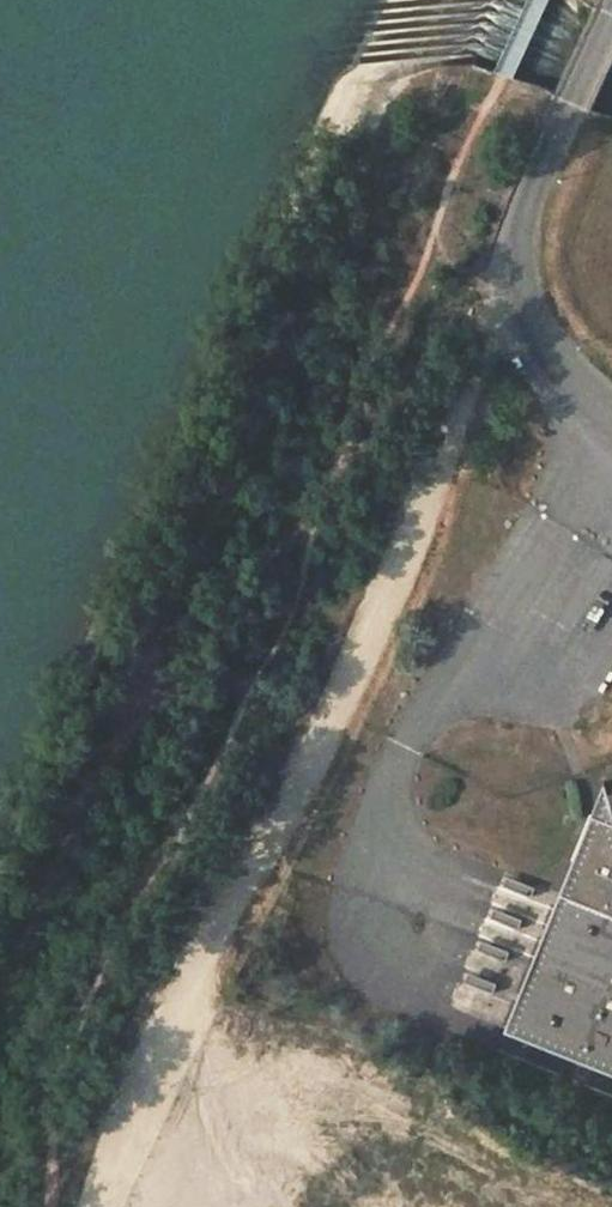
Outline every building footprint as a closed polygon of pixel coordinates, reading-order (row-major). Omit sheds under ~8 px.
[(600,793),(591,815),(611,823),(611,808),(608,796),(600,793)] [(591,815),(581,864),(573,861),(504,1031),(611,1074),(611,823),(591,815)] [(581,864),(591,815),(573,861),(581,864)] [(517,892),(521,882),(508,877),(504,886),(517,892)] [(532,898),(536,888),(521,882),(517,892),(532,898)] [(508,914),(495,909),(491,918),(504,924),(508,914)] [(523,920),(508,914),(504,924),(519,930),(523,920)] [(495,946),(482,941),(478,950),(491,956),(495,946)] [(510,952),(495,946),(491,956),(506,961),(510,952)] [(482,978),(469,973),(465,982),(479,988),(482,978)] [(497,984),(482,978),(479,988),(493,993),(497,984)]
